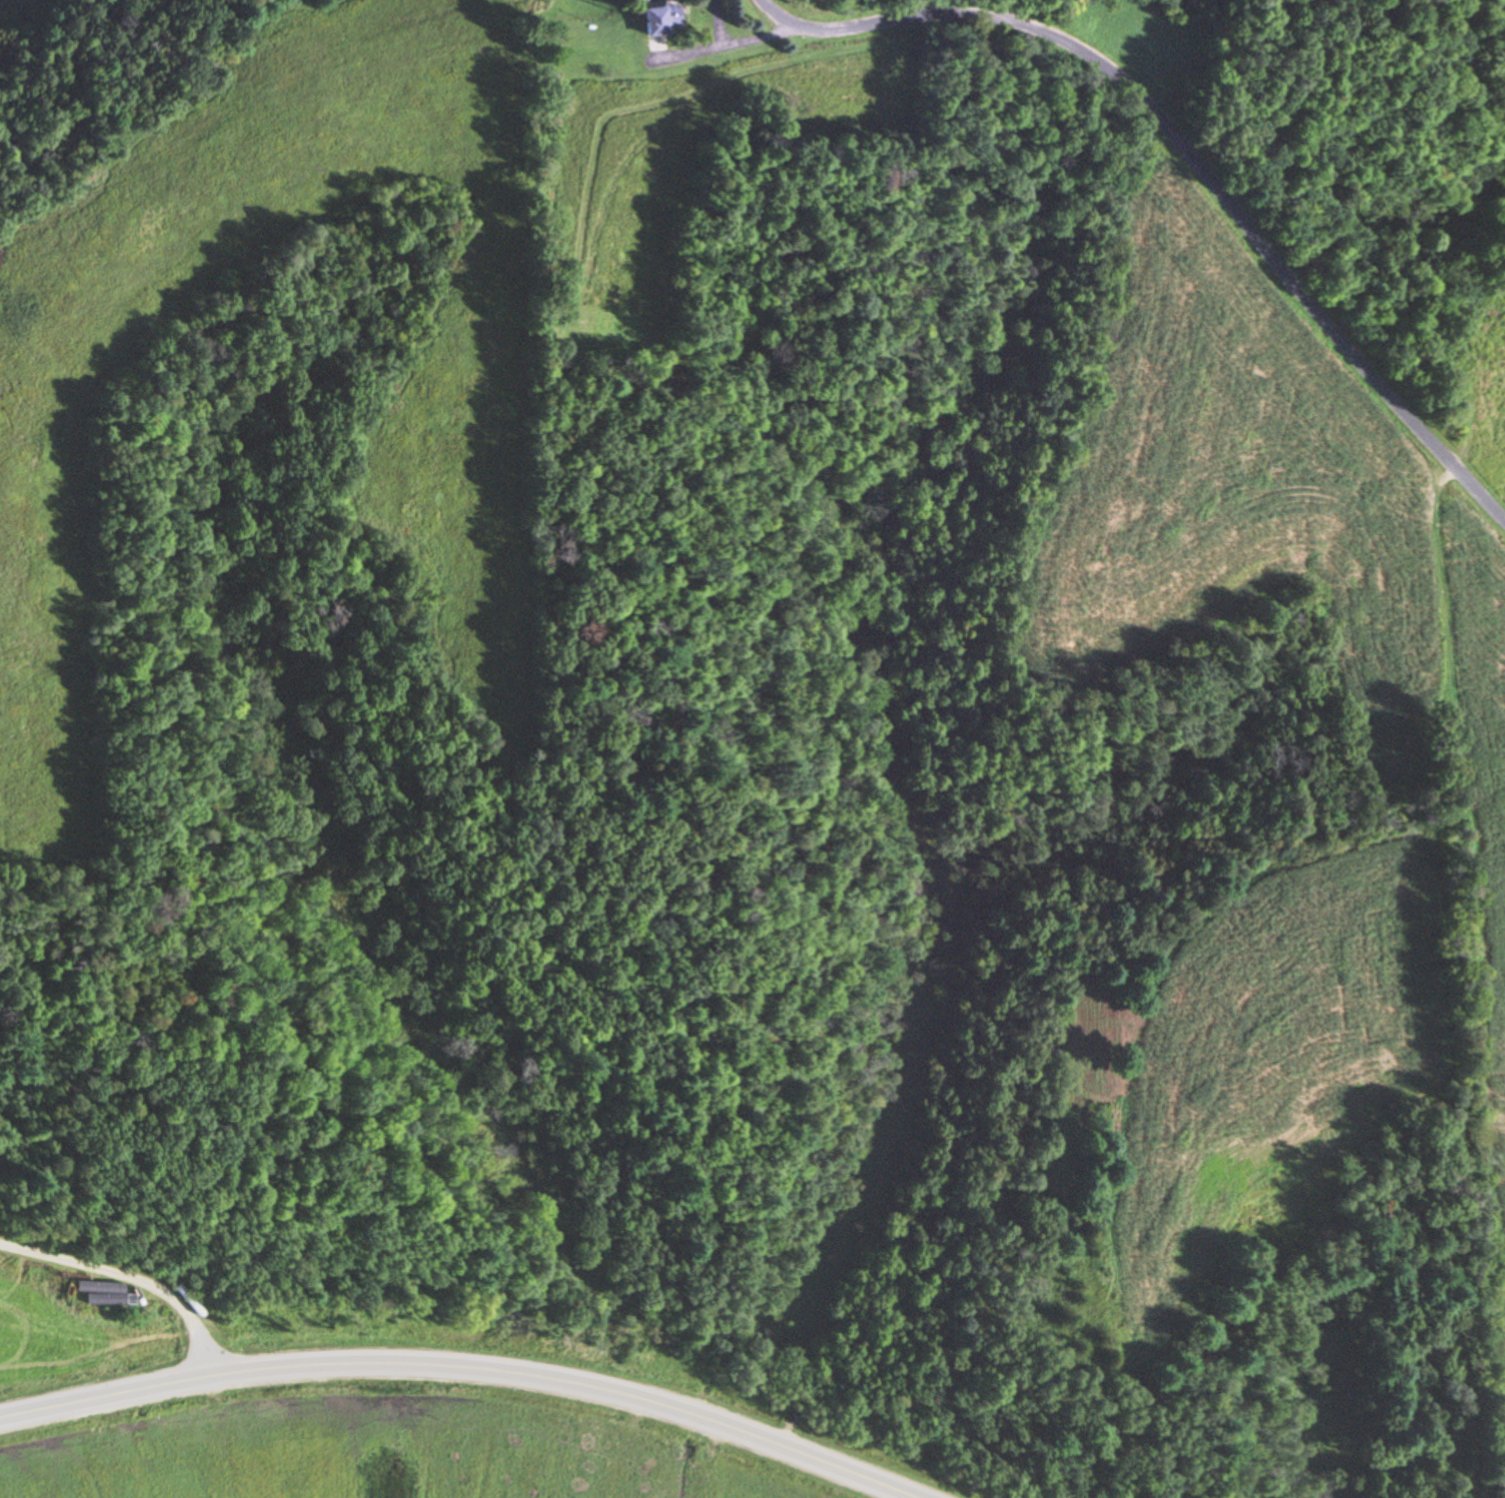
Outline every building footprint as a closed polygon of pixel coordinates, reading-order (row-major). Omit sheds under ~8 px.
[(676,5),(638,9),(640,35),(678,32),(676,5)]
